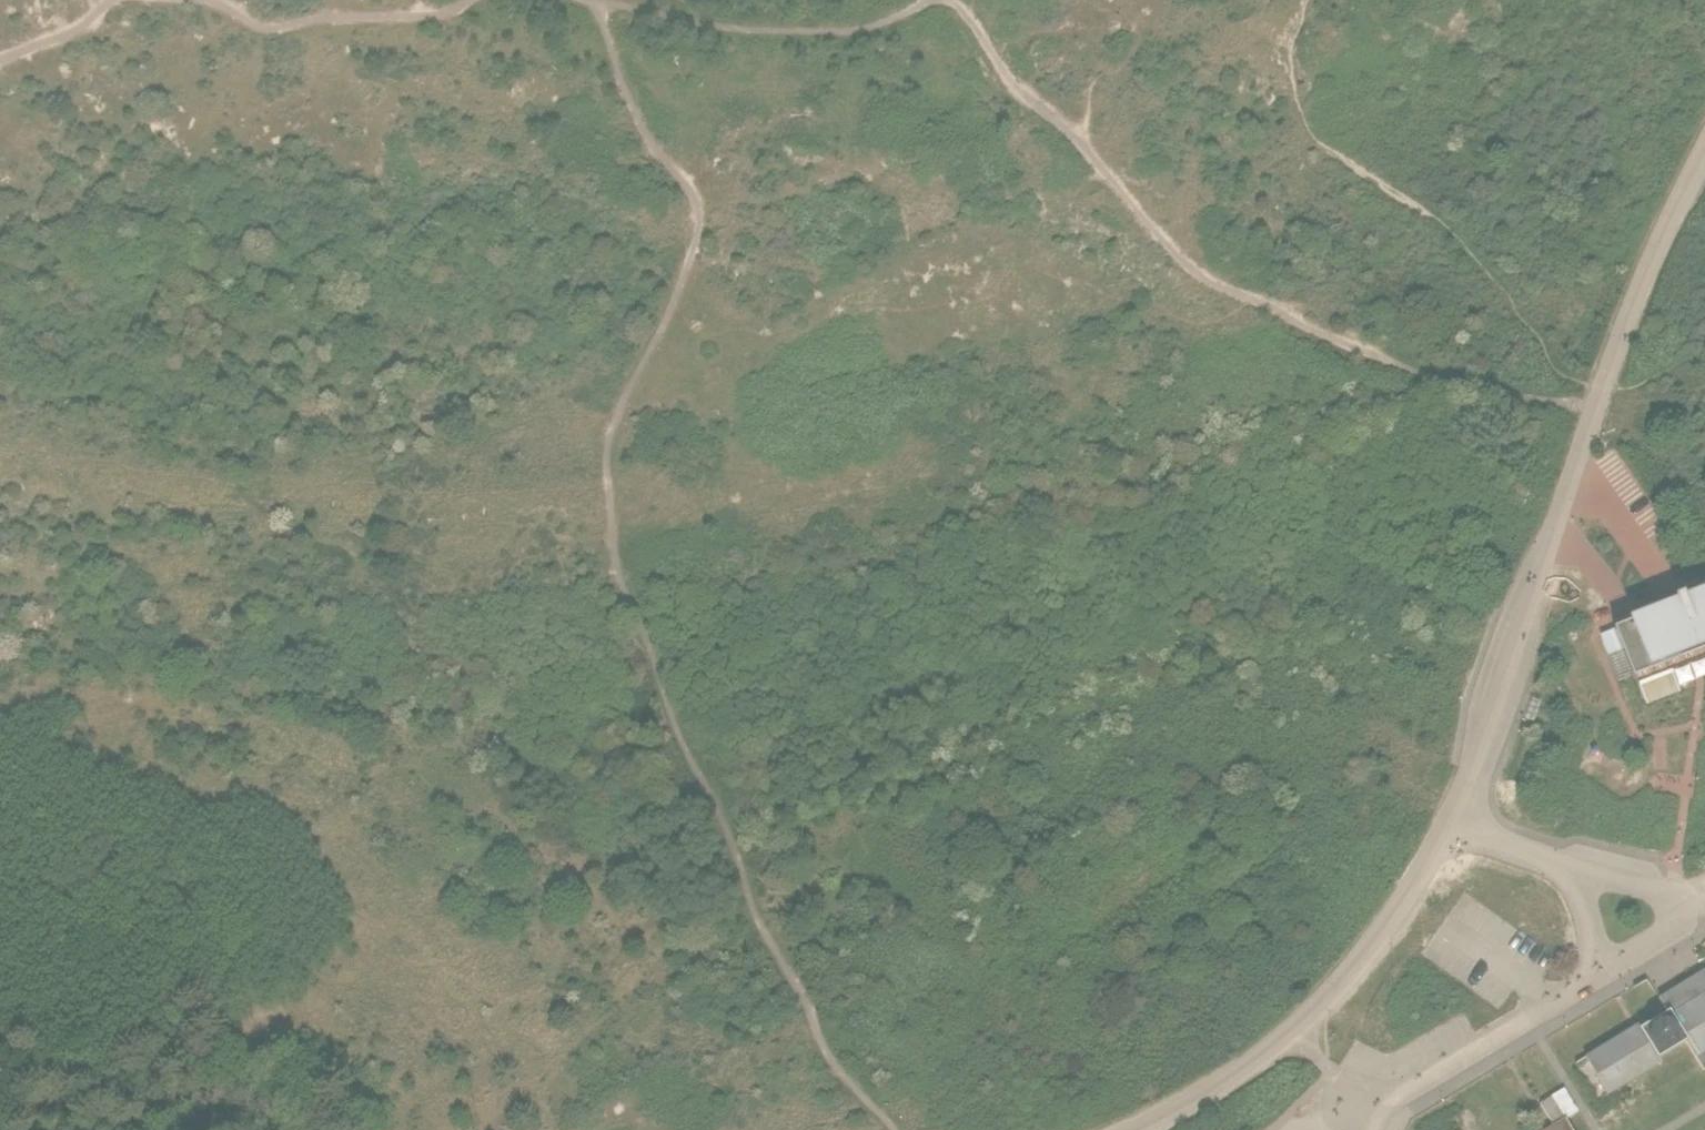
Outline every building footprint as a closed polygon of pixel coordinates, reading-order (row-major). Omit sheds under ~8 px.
[(1612,613),(1636,674),(1704,648),(1704,579),(1612,613)] [(1704,1064),(1704,968),(1672,987),(1662,993),(1668,1003),(1585,1053),(1607,1090),(1660,1059),(1657,1054),(1687,1036),(1704,1065),(1704,1064)] [(1542,1129),(1571,1129),(1564,1117),(1542,1129)]
